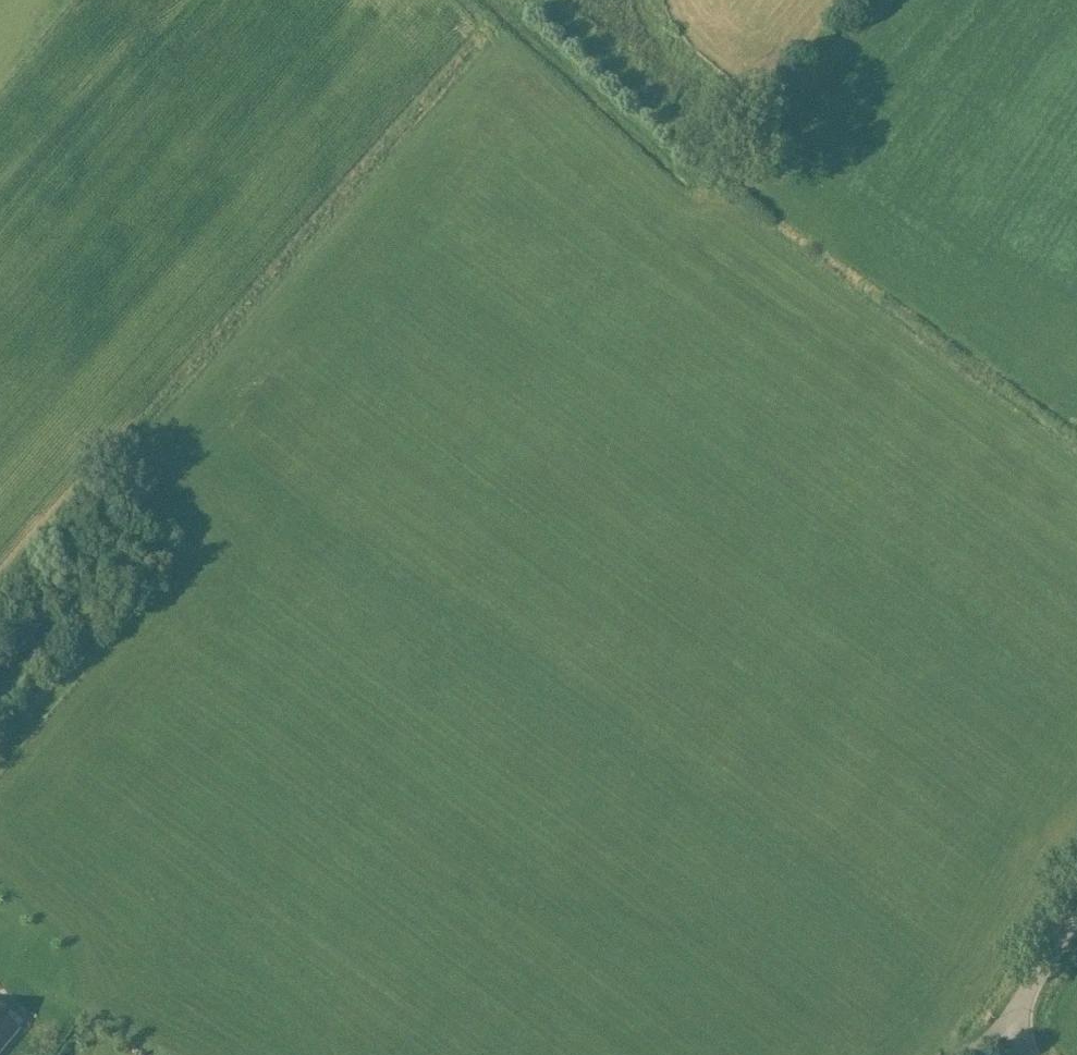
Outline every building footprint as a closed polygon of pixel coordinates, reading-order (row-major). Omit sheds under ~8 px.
[(10,1040),(0,1032),(0,1053),(10,1040)]
